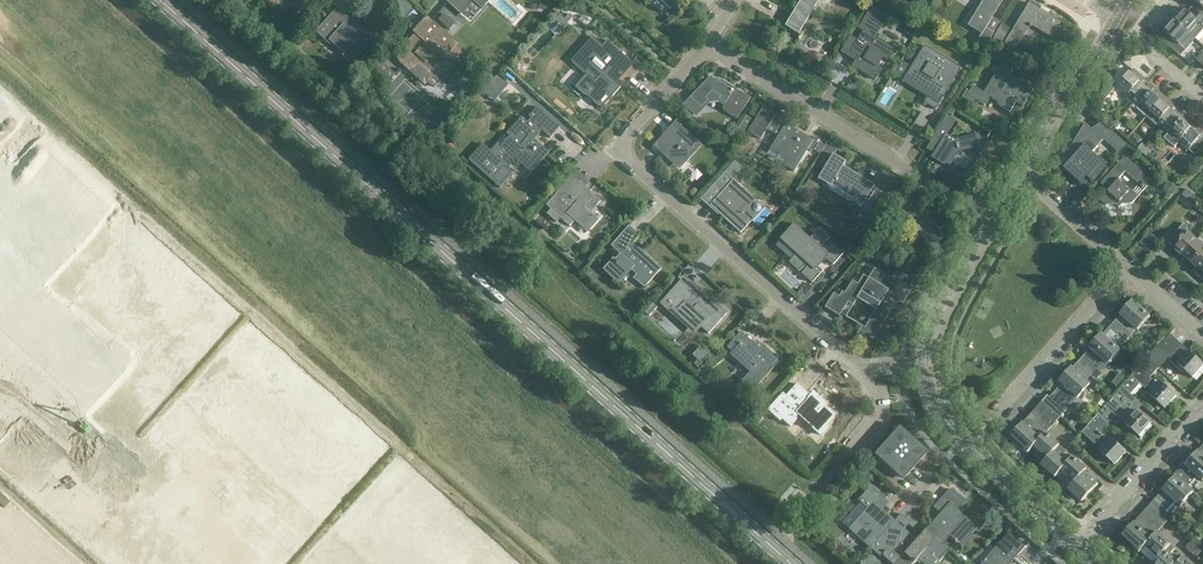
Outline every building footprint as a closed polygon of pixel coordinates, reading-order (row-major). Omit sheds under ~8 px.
[(311,0),(267,0),(282,14),(293,2),(302,10),(311,0)] [(447,1),(465,18),(471,13),(475,17),(491,0),(448,0),(447,1)] [(785,27),(799,35),(820,0),(802,0),(785,27)] [(981,36),(977,43),(984,48),(1000,23),(992,18),(1003,0),(974,0),(980,4),(966,27),(981,36)] [(1200,5),(1196,10),(1202,17),(1202,0),(1194,0),(1200,5)] [(1051,40),(1061,24),(1029,4),(1012,31),(1002,25),(993,39),(1015,52),(1029,29),(1031,30),(1032,28),(1051,40)] [(851,36),(841,52),(856,61),(853,67),(875,80),(881,70),(877,68),(883,57),(887,60),(894,50),(875,38),(888,17),(871,7),(858,29),(863,32),(858,40),(851,36)] [(351,64),(375,38),(365,29),(363,32),(336,8),(315,32),(351,64)] [(1174,20),(1190,35),(1200,24),(1202,27),(1202,17),(1196,10),(1191,16),(1184,9),(1174,20)] [(450,31),(455,25),(444,14),(438,20),(450,31)] [(448,73),(466,52),(427,17),(413,32),(417,36),(397,59),(410,72),(412,70),(426,83),(441,66),(448,73)] [(1190,35),(1174,20),(1165,31),(1171,37),(1180,46),(1190,35)] [(1180,46),(1171,37),(1166,43),(1181,56),(1186,50),(1180,46)] [(593,38),(571,61),(585,74),(574,86),(584,95),(585,94),(595,103),(602,109),(612,98),(621,87),(617,83),(633,65),(621,54),(609,43),(608,43),(604,48),(593,38)] [(905,76),(902,82),(928,97),(924,102),(936,109),(942,99),(960,69),(924,47),(905,76)] [(1032,90),(1022,84),(998,69),(983,93),(972,87),(970,91),(966,89),(961,98),(972,104),(974,101),(984,107),(989,98),(1007,109),(1012,101),(1022,107),(1032,90)] [(1128,97),(1133,102),(1150,83),(1134,69),(1120,85),(1130,94),(1128,97)] [(711,76),(691,97),(683,105),(696,118),(709,104),(718,103),(724,106),(722,108),(723,111),(738,120),(751,98),(721,79),(719,82),(711,76)] [(1111,82),(1109,84),(1101,93),(1107,98),(1117,87),(1111,82)] [(1147,117),(1165,97),(1150,83),(1133,102),(1139,107),(1138,108),(1147,117)] [(1164,129),(1180,110),(1165,97),(1147,117),(1157,125),(1158,124),(1164,129)] [(796,127),(776,114),(763,106),(748,132),(761,139),(767,130),(778,137),(769,151),(787,162),(783,167),(793,173),(808,150),(811,152),(819,140),(815,137),(813,141),(795,130),(796,127)] [(469,160),(500,188),(515,172),(509,167),(519,156),(534,169),(548,153),(533,140),(542,130),(550,138),(559,128),(536,107),(529,115),(531,118),(528,122),(522,116),(506,133),(512,139),(504,148),(502,146),(496,153),(492,150),(491,152),(483,145),(469,160)] [(1196,124),(1180,110),(1164,129),(1169,134),(1168,136),(1178,145),(1182,140),(1191,148),(1202,135),(1202,131),(1196,124)] [(947,115),(940,126),(926,149),(939,157),(937,161),(948,168),(958,153),(976,148),(982,152),(989,141),(978,134),(977,136),(955,141),(947,136),(956,121),(947,115)] [(680,167),(700,143),(676,121),(671,128),(672,129),(656,147),(669,159),(670,157),(680,167)] [(1112,126),(1117,130),(1121,125),(1117,121),(1112,126)] [(1104,140),(1086,123),(1073,144),(1102,170),(1106,166),(1092,154),(1104,140)] [(1102,170),(1073,144),(1072,145),(1079,152),(1064,169),(1081,184),(1087,177),(1092,181),(1102,170)] [(1143,153),(1147,148),(1143,144),(1138,149),(1143,153)] [(1143,153),(1147,157),(1152,152),(1147,148),(1143,153)] [(832,185),(847,195),(863,205),(875,186),(843,167),(846,163),(833,155),(817,181),(829,189),(832,185)] [(1133,204),(1144,192),(1148,186),(1144,182),(1148,177),(1125,157),(1101,183),(1108,189),(1100,199),(1107,205),(1116,205),(1120,208),(1123,204),(1133,204)] [(585,186),(590,182),(582,171),(577,174),(585,186)] [(569,180),(554,197),(546,206),(550,210),(547,214),(556,222),(560,218),(569,226),(574,221),(586,233),(597,221),(589,214),(600,202),(585,188),(582,191),(569,180)] [(741,234),(748,227),(741,221),(743,218),(734,210),(748,193),(734,180),(711,206),(720,214),(719,215),(741,234)] [(814,194),(819,185),(810,180),(804,189),(814,194)] [(875,191),(860,216),(874,225),(890,199),(875,191)] [(1168,242),(1174,247),(1181,253),(1178,256),(1181,259),(1198,240),(1188,232),(1188,227),(1184,224),(1168,242)] [(846,255),(845,254),(847,252),(843,249),(844,248),(837,242),(829,250),(801,225),(788,239),(804,253),(793,265),(808,279),(825,261),(834,269),(846,255)] [(644,288),(661,269),(633,244),(640,236),(629,226),(610,247),(620,256),(615,262),(613,260),(603,271),(617,283),(629,269),(638,277),(636,281),(644,288)] [(1202,253),(1202,237),(1202,236),(1198,240),(1181,259),(1184,262),(1187,259),(1193,264),(1202,253)] [(1144,263),(1151,256),(1141,247),(1134,255),(1144,263)] [(1202,271),(1202,253),(1193,264),(1199,270),(1196,273),(1199,275),(1202,271)] [(898,312),(912,290),(895,279),(893,282),(874,270),(862,289),(881,302),(864,329),(861,327),(856,335),(870,344),(893,309),(898,312)] [(686,327),(688,325),(697,333),(701,328),(708,335),(726,315),(702,293),(698,297),(680,281),(662,301),(675,313),(672,316),(681,324),(682,323),(686,327)] [(1139,332),(1151,318),(1133,302),(1121,316),(1122,317),(1110,331),(1125,344),(1137,331),(1139,332)] [(740,364),(750,374),(742,381),(753,391),(779,362),(763,347),(760,350),(741,332),(727,348),(742,362),(740,364)] [(1108,366),(1121,352),(1103,336),(1090,350),(1092,351),(1079,366),(1097,382),(1104,375),(1098,370),(1105,363),(1108,366)] [(1191,353),(1185,348),(1171,336),(1159,349),(1171,360),(1170,361),(1184,373),(1185,372),(1193,379),(1202,369),(1202,364),(1191,353)] [(45,466),(73,435),(40,406),(48,397),(0,355),(0,426),(45,466)] [(1165,411),(1177,397),(1163,385),(1160,388),(1151,379),(1159,370),(1149,361),(1124,388),(1131,395),(1140,384),(1147,390),(1149,388),(1155,393),(1151,398),(1165,411)] [(1049,397),(1043,403),(1060,419),(1066,412),(1063,409),(1075,396),(1078,399),(1091,386),(1073,370),(1060,383),(1065,388),(1053,401),(1049,397)] [(1120,387),(1129,377),(1122,371),(1113,381),(1120,387)] [(826,425),(834,416),(824,406),(826,404),(817,396),(813,400),(796,385),(785,397),(782,394),(767,411),(780,423),(782,421),(790,428),(799,417),(820,436),(828,428),(826,425)] [(1124,388),(1108,406),(1099,416),(1105,422),(1114,411),(1121,418),(1123,416),(1130,422),(1126,426),(1140,439),(1152,425),(1138,412),(1135,415),(1126,407),(1134,398),(1131,395),(1124,388)] [(1060,419),(1043,403),(1028,419),(1045,435),(1047,434),(1060,419)] [(1109,426),(1105,422),(1099,416),(1083,433),(1097,445),(1099,443),(1105,449),(1101,453),(1116,466),(1127,453),(1113,440),(1110,443),(1101,435),(1109,426)] [(1045,435),(1028,419),(1011,438),(1028,453),(1033,448),(1045,435)] [(899,427),(875,454),(873,456),(902,482),(928,453),(899,427)] [(1047,434),(1045,435),(1033,448),(1047,460),(1060,446),(1060,445),(1047,434)] [(1060,446),(1047,460),(1042,465),(1055,478),(1061,472),(1073,458),(1067,464),(1059,456),(1064,450),(1060,446)] [(1176,477),(1186,486),(1196,475),(1202,481),(1202,456),(1198,452),(1176,477)] [(1087,470),(1073,458),(1061,472),(1074,484),(1069,489),(1069,490),(1081,476),(1087,470)] [(1095,489),(1081,476),(1069,490),(1082,502),(1095,489)] [(1193,494),(1186,486),(1176,477),(1153,502),(1163,511),(1173,501),(1181,507),(1193,494)] [(870,549),(895,521),(879,507),(885,501),(879,495),(848,530),(870,549)] [(943,511),(928,527),(925,531),(942,546),(950,537),(961,547),(978,528),(943,497),(936,505),(943,511)] [(1139,553),(1145,546),(1158,533),(1171,518),(1163,511),(1153,502),(1121,537),(1139,553)] [(900,515),(895,521),(870,549),(879,558),(887,549),(899,560),(916,541),(909,534),(901,527),(906,520),(900,515)] [(942,546),(925,531),(928,527),(920,519),(916,523),(918,525),(909,534),(916,541),(899,560),(895,563),(912,563),(917,558),(924,563),(935,563),(947,550),(942,546)] [(1026,547),(1010,533),(983,563),(1011,563),(1026,547)] [(1158,533),(1145,546),(1158,559),(1153,563),(1154,563),(1171,545),(1158,533)] [(1196,557),(1202,550),(1202,545),(1195,538),(1186,548),(1196,557)] [(1154,563),(1178,563),(1185,557),(1184,557),(1178,563),(1169,556),(1175,549),(1171,545),(1154,563)]
